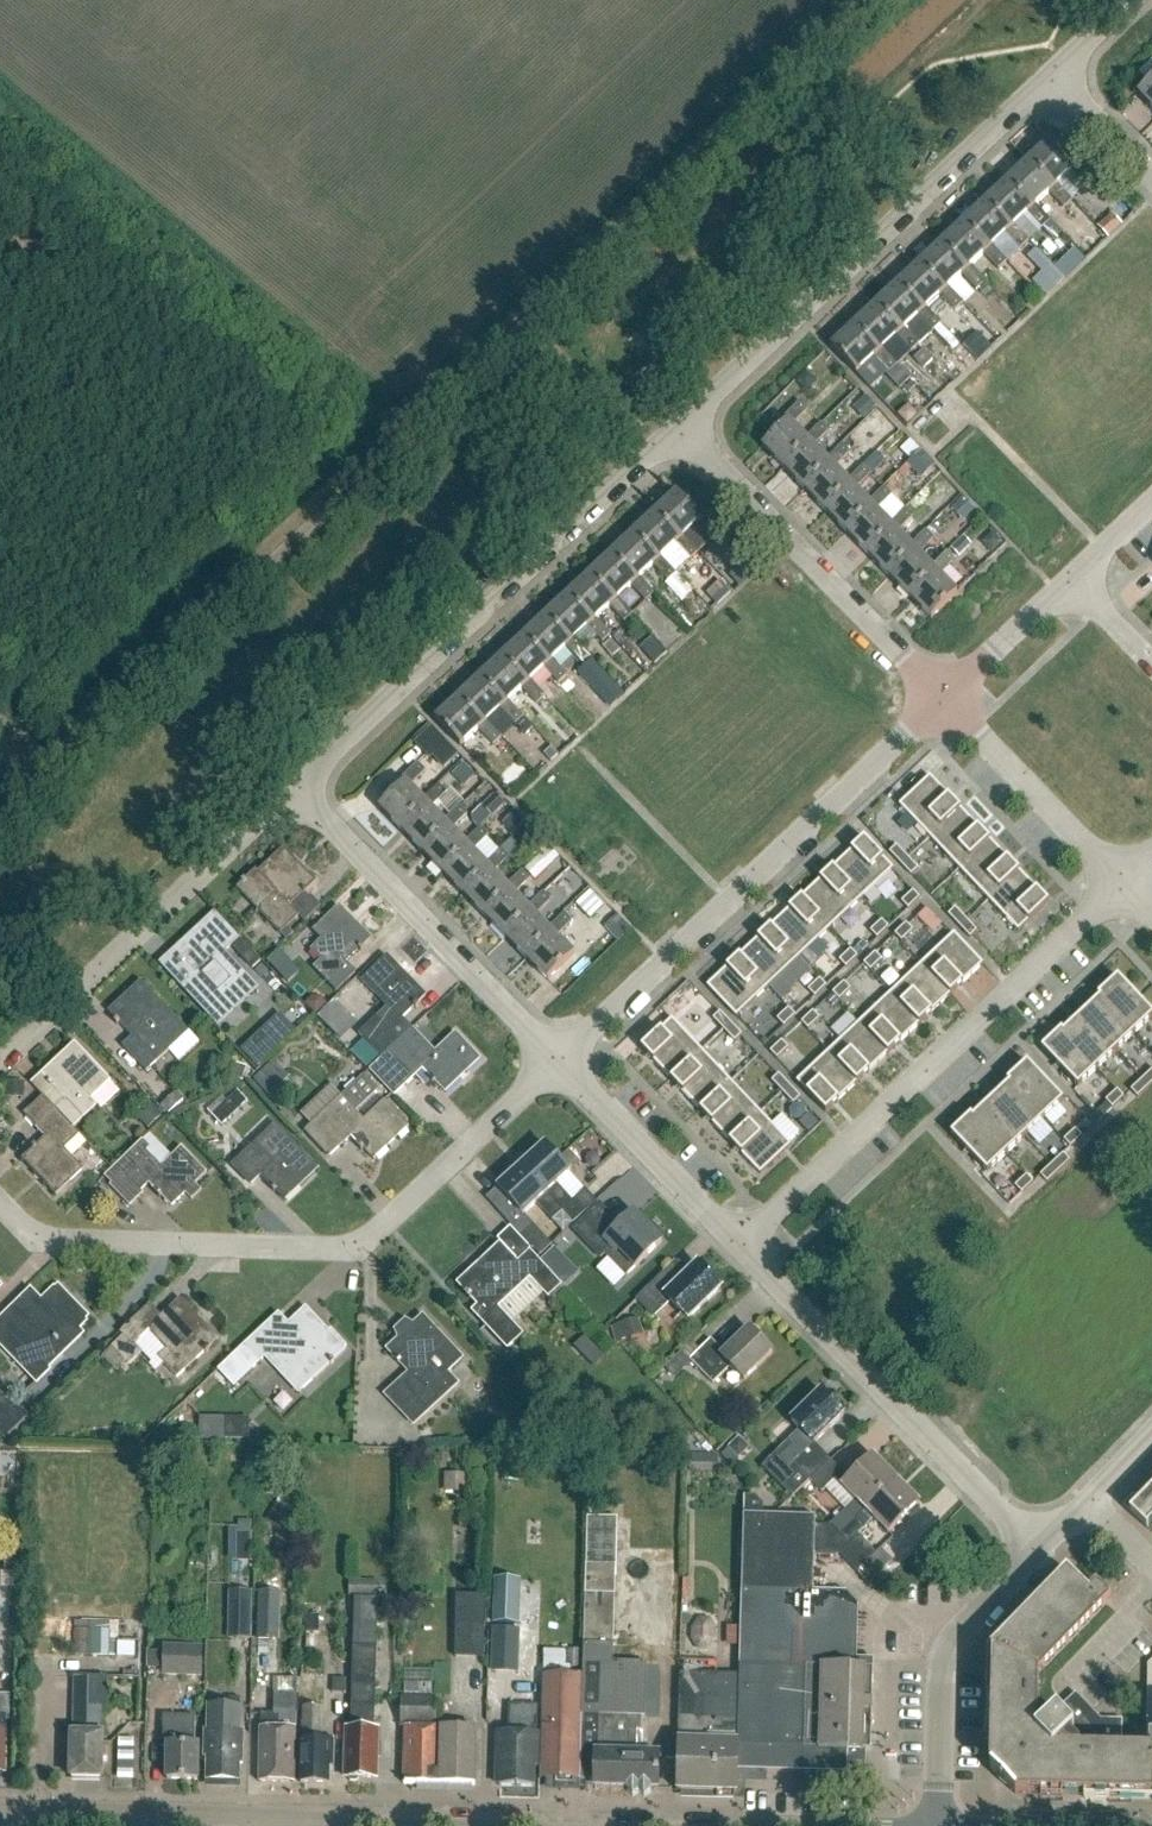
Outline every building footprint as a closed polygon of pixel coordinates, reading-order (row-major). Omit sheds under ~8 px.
[(1146,86),(1138,94),(1151,108),(1151,80),(1146,86)] [(1054,188),(1058,184),(1071,172),(1086,187),(1094,179),(1079,163),(1075,166),(1051,140),(1028,161),(1054,188)] [(1073,200),(1058,184),(1054,188),(1028,161),(1007,182),(1032,209),(1036,205),(1050,192),(1064,208),(1073,200)] [(1051,221),(1036,205),(1032,209),(1007,182),(985,202),(1010,229),(1014,225),(1028,213),(1042,228),(1051,221)] [(1029,241),(1014,225),(1010,229),(985,202),(963,223),(988,250),(992,246),(1006,233),(1021,249),(1029,241)] [(1113,217),(1100,229),(1108,237),(1121,225),(1113,217)] [(1007,262),(992,246),(988,250),(963,223),(941,244),(966,270),(971,267),(984,254),(999,269),(1007,262)] [(985,282),(971,267),(966,270),(941,244),(919,264),(945,291),(949,287),(962,274),(977,290),(985,282)] [(1036,250),(1029,257),(1057,287),(1064,279),(1036,250)] [(1065,279),(1077,268),(1067,257),(1055,268),(1065,279)] [(963,303),(949,287),(945,291),(919,264),(897,285),(923,312),(927,308),(940,295),(955,311),(963,303)] [(985,282),(977,290),(985,298),(993,291),(985,282)] [(941,323),(927,308),(923,312),(897,285),(876,305),(901,332),(905,328),(920,344),(931,334),(941,323)] [(920,344),(905,328),(901,332),(876,305),(854,326),(879,353),(883,349),(897,336),(911,352),(920,344)] [(898,364),(883,349),(879,353),(854,326),(831,347),(857,374),(875,357),(889,371),(885,375),(899,389),(910,379),(897,365),(898,364)] [(963,346),(955,353),(969,369),(977,362),(963,346)] [(798,382),(804,389),(810,389),(817,382),(807,373),(798,382)] [(867,397),(857,406),(867,416),(876,407),(867,397)] [(811,443),(807,439),(794,425),(809,410),(801,402),(785,418),(788,422),(763,447),(784,469),(811,443)] [(832,464),(828,460),(815,447),(830,432),(822,424),(807,439),(811,443),(784,469),(805,490),(832,464)] [(853,486),(849,481),(836,468),(851,453),(843,445),(828,460),(832,464),(805,490),(826,511),(853,486)] [(920,451),(906,464),(918,476),(932,463),(920,451)] [(874,507),(870,503),(857,490),(872,475),(864,467),(849,481),(853,486),(826,511),(847,533),(874,507)] [(895,529),(891,524),(878,511),(893,496),(885,488),(870,503),(874,507),(847,533),(868,554),(895,529)] [(680,541),(684,537),(697,524),(712,540),(721,532),(705,515),(701,518),(677,492),(654,513),(680,541)] [(966,498),(954,509),(965,521),(977,510),(966,498)] [(916,550),(912,546),(899,533),(914,518),(906,509),(891,524),(895,529),(868,554),(889,576),(916,550)] [(699,552),(684,537),(680,541),(654,513),(633,534),(658,561),(662,557),(676,545),(690,560),(699,552)] [(934,524),(927,531),(934,538),(941,531),(934,524)] [(937,571),(933,567),(920,554),(935,539),(934,538),(927,531),(912,546),(916,550),(889,576),(910,597),(937,571)] [(677,573),(662,557),(658,561),(633,534),(611,555),(636,582),(640,578),(654,565),(668,581),(677,573)] [(937,571),(910,597),(932,619),(958,593),(941,576),(956,561),(948,552),(933,567),(937,571)] [(655,593),(640,578),(636,582),(611,555),(589,575),(614,602),(618,598),(632,586),(647,601),(655,593)] [(633,614),(618,598),(614,602),(589,575),(567,596),(593,623),(597,619),(610,606),(625,622),(633,614)] [(715,580),(700,595),(715,609),(729,594),(715,580)] [(611,635),(597,619),(593,623),(567,596),(545,616),(571,643),(575,640),(588,627),(603,642),(611,635)] [(589,655),(575,640),(571,643),(545,616),(523,637),(549,664),(553,660),(566,648),(581,663),(589,655)] [(568,676),(553,660),(549,664),(523,637),(502,658),(527,685),(531,681),(545,668),(559,684),(568,676)] [(546,696),(531,681),(527,685),(502,658),(480,678),(505,705),(509,701),(523,689),(537,704),(546,696)] [(524,717),(509,701),(505,705),(480,678),(458,699),(483,726),(487,722),(501,709),(516,725),(524,717)] [(502,737),(487,722),(483,726),(458,699),(436,720),(461,747),(479,730),(494,745),(502,737)] [(418,740),(414,744),(430,760),(447,743),(431,727),(429,729),(418,740)] [(428,804),(424,800),(411,787),(426,772),(418,763),(402,779),(405,783),(380,808),(401,830),(428,804)] [(465,764),(453,776),(463,786),(475,774),(465,764)] [(900,806),(930,838),(961,809),(931,777),(900,806)] [(449,826),(445,821),(432,808),(447,793),(439,785),(424,800),(428,804),(401,830),(422,851),(449,826)] [(496,794),(483,806),(493,817),(505,806),(496,794)] [(470,847),(465,843),(453,830),(468,815),(460,806),(445,821),(449,826),(422,851),(443,873),(470,847)] [(930,838),(959,869),(990,840),(961,809),(930,838)] [(516,815),(504,826),(513,836),(525,824),(516,815)] [(490,868),(486,864),(473,851),(489,836),(481,828),(465,843),(470,847),(443,873),(464,894),(490,868)] [(894,870),(865,839),(833,869),(862,900),(894,870)] [(959,869),(989,900),(1019,871),(990,840),(959,869)] [(890,854),(901,865),(908,858),(897,847),(890,854)] [(549,848),(538,858),(548,868),(559,858),(549,848)] [(316,883),(284,849),(259,874),(256,871),(237,889),(281,935),(300,917),(290,908),(304,894),(305,896),(308,893),(307,892),(316,883)] [(511,890),(507,886),(494,873),(510,858),(502,849),(486,864),(490,868),(464,894),(485,916),(511,890)] [(912,876),(919,870),(908,858),(901,865),(912,876)] [(555,883),(566,893),(578,879),(567,869),(555,883)] [(833,869),(802,898),(831,929),(862,900),(833,869)] [(532,911),(528,907),(515,894),(531,879),(523,871),(507,886),(511,890),(485,916),(506,937),(532,911)] [(1050,903),(1019,871),(989,900),(1019,932),(1050,903)] [(553,933),(549,929),(536,915),(552,901),(544,892),(528,907),(532,911),(506,937),(527,959),(553,933)] [(577,905),(590,920),(605,906),(592,892),(577,905)] [(902,903),(909,910),(920,899),(914,892),(902,903)] [(800,958),(831,929),(802,898),(771,928),(800,958)] [(337,992),(356,973),(347,963),(371,939),(340,907),(314,931),(323,940),(311,951),(322,962),(315,969),(337,992)] [(949,916),(960,927),(967,921),(956,909),(949,916)] [(257,987),(226,954),(239,942),(213,914),(171,953),(180,962),(178,963),(180,966),(182,964),(195,978),(185,987),(219,1023),(257,987)] [(553,933),(527,959),(548,981),(575,955),(557,937),(573,922),(565,914),(549,929),(553,933)] [(630,930),(621,921),(608,934),(617,943),(630,930)] [(871,932),(878,939),(889,928),(882,921),(871,932)] [(977,932),(967,921),(960,927),(970,938),(977,932)] [(902,942),(914,932),(907,925),(896,935),(902,942)] [(771,928),(740,957),(769,988),(800,958),(771,928)] [(954,934),(923,964),(952,995),(984,965),(954,934)] [(246,949),(238,956),(252,971),(260,964),(246,949)] [(840,962),(847,968),(858,958),(851,951),(840,962)] [(864,965),(871,972),(882,961),(876,954),(864,965)] [(389,1007),(361,1034),(383,1057),(402,1040),(402,1039),(392,1030),(427,996),(388,956),(363,981),(389,1007)] [(740,957),(708,987),(737,1018),(769,988),(740,957)] [(921,1024),(952,995),(923,964),(892,993),(921,1024)] [(1151,1018),(1151,1013),(1118,977),(1098,996),(1100,999),(1101,998),(1135,1034),(1151,1018)] [(809,991),(815,998),(827,987),(820,980),(809,991)] [(147,1074),(190,1033),(165,1008),(141,982),(108,1013),(132,1038),(122,1048),(147,1074)] [(833,994),(840,1001),(851,990),(845,983),(833,994)] [(889,1054),(921,1024),(892,993),(860,1023),(889,1054)] [(1116,1052),(1135,1034),(1101,998),(1100,999),(1082,1015),(1116,1052)] [(311,999),(306,1005),(316,1015),(327,1004),(322,999),(311,999)] [(778,1020),(784,1027),(796,1016),(789,1010),(778,1020)] [(714,1020),(725,1031),(732,1025),(721,1013),(714,1020)] [(802,1023),(809,1030),(820,1020),(813,1013),(802,1023)] [(1098,1069),(1116,1052),(1082,1015),(1064,1032),(1063,1033),(1098,1069)] [(642,1049),(672,1081),(703,1052),(673,1020),(642,1049)] [(858,1083),(889,1054),(860,1023),(829,1052),(858,1083)] [(732,1025),(725,1031),(735,1043),(742,1036),(732,1025)] [(285,1043),(271,1028),(247,1051),(261,1066),(285,1043)] [(413,1029),(402,1039),(402,1040),(383,1057),(369,1070),(394,1096),(423,1070),(445,1094),(481,1061),(457,1034),(433,1056),(426,1048),(428,1045),(413,1029)] [(1078,1088),(1098,1069),(1063,1033),(1064,1032),(1062,1030),(1042,1049),(1078,1088)] [(777,1060),(789,1049),(782,1042),(771,1053),(777,1060)] [(90,1099),(110,1080),(75,1043),(42,1074),(51,1083),(49,1085),(51,1088),(53,1086),(66,1100),(55,1110),(73,1129),(97,1106),(90,1099)] [(703,1052),(672,1081),(701,1112),(732,1083),(703,1052)] [(826,1113),(858,1083),(829,1052),(797,1082),(826,1113)] [(269,1098),(290,1079),(275,1062),(254,1082),(269,1098)] [(1044,1120),(1064,1101),(1028,1063),(1007,1082),(1009,1084),(1010,1083),(1044,1120)] [(1150,1087),(1151,1085),(1151,1072),(1143,1080),(1150,1087)] [(773,1082),(783,1094),(790,1087),(780,1076),(773,1082)] [(375,1161),(410,1129),(364,1080),(307,1134),(331,1160),(354,1138),(375,1161)] [(1138,1098),(1150,1087),(1143,1080),(1132,1091),(1138,1098)] [(6,1082),(6,1093),(24,1094),(24,1082),(6,1082)] [(701,1112),(731,1143),(761,1114),(732,1083),(701,1112)] [(1026,1137),(1044,1120),(1010,1083),(1009,1084),(991,1101),(1026,1137)] [(790,1087),(783,1094),(794,1105),(801,1098),(790,1087)] [(1106,1102),(1113,1109),(1124,1098),(1118,1091),(1106,1102)] [(57,1195),(83,1170),(63,1149),(79,1135),(44,1098),(24,1116),(46,1139),(24,1160),(57,1195)] [(1007,1155),(1026,1137),(991,1101),(973,1118),(1007,1155)] [(153,1104),(138,1118),(148,1129),(163,1116),(153,1104)] [(731,1143),(761,1175),(791,1146),(761,1114),(731,1143)] [(810,1114),(799,1123),(808,1132),(818,1123),(810,1114)] [(988,1173),(1007,1155),(973,1118),(971,1116),(951,1135),(988,1173)] [(319,1169),(277,1125),(234,1165),(252,1184),(262,1174),(286,1200),(319,1169)] [(1065,1141),(1071,1148),(1083,1137),(1076,1130),(1065,1141)] [(172,1207),(207,1173),(182,1147),(162,1167),(140,1144),(105,1178),(112,1184),(110,1186),(130,1207),(144,1194),(141,1191),(149,1183),(172,1207)] [(545,1147),(522,1168),(533,1180),(562,1213),(563,1212),(574,1224),(597,1203),(586,1190),(572,1203),(562,1192),(559,1195),(553,1189),(570,1174),(545,1147)] [(1052,1166),(1059,1172),(1070,1162),(1064,1155),(1052,1166)] [(1048,1183),(1059,1172),(1052,1166),(1041,1176),(1048,1183)] [(522,1168),(498,1190),(511,1203),(523,1217),(525,1215),(540,1201),(545,1207),(542,1210),(553,1222),(562,1213),(533,1180),(522,1168)] [(1016,1187),(1022,1194),(1034,1183),(1027,1176),(1016,1187)] [(511,1203),(499,1214),(520,1237),(521,1236),(540,1257),(552,1246),(525,1215),(523,1217),(511,1203)] [(609,1225),(600,1215),(578,1236),(601,1260),(602,1259),(602,1258),(605,1256),(627,1278),(635,1271),(662,1244),(661,1242),(660,1243),(634,1216),(635,1216),(634,1215),(610,1238),(603,1231),(609,1225)] [(518,1265),(501,1246),(458,1285),(467,1295),(465,1296),(470,1301),(471,1300),(487,1317),(481,1323),(507,1351),(523,1336),(498,1310),(531,1279),(547,1297),(549,1299),(562,1287),(531,1253),(518,1265)] [(721,1290),(698,1266),(678,1287),(666,1275),(667,1274),(666,1273),(637,1302),(654,1320),(671,1303),(689,1322),(721,1290)] [(60,1288),(57,1292),(56,1290),(43,1303),(32,1292),(0,1324),(0,1344),(13,1357),(20,1350),(38,1368),(31,1375),(39,1383),(51,1372),(49,1370),(85,1335),(80,1330),(88,1323),(86,1321),(89,1318),(79,1308),(76,1311),(67,1302),(70,1299),(60,1288)] [(219,1339),(182,1299),(163,1317),(152,1305),(122,1333),(125,1336),(114,1347),(127,1362),(139,1351),(134,1345),(150,1330),(173,1354),(164,1362),(177,1377),(186,1369),(187,1369),(219,1339)] [(291,1383),(301,1373),(310,1382),(345,1350),(344,1348),(346,1346),(330,1330),(328,1332),(305,1308),(288,1324),(279,1315),(257,1336),(246,1347),(220,1372),(235,1388),(261,1363),(267,1357),(291,1383)] [(462,1360),(423,1318),(388,1351),(409,1374),(385,1397),(413,1427),(457,1386),(447,1374),(462,1360)] [(745,1382),(773,1354),(750,1331),(725,1355),(712,1342),(691,1362),(714,1386),(731,1369),(745,1382)] [(811,1481),(831,1461),(816,1445),(845,1416),(822,1393),(792,1422),(806,1436),(781,1460),(790,1469),(795,1464),(811,1481)] [(8,1440),(28,1420),(13,1405),(11,1407),(0,1396),(0,1432),(8,1440)] [(201,1419),(200,1438),(224,1438),(224,1419),(201,1419)] [(844,1534),(897,1481),(874,1457),(850,1480),(831,1461),(811,1481),(823,1494),(837,1480),(857,1501),(834,1523),(844,1534)] [(445,1474),(444,1491),(467,1492),(468,1474),(445,1474)] [(921,1505),(897,1481),(844,1534),(853,1543),(861,1535),(876,1520),(890,1535),(921,1505)] [(1140,1501),(1134,1495),(1123,1506),(1147,1530),(1151,1525),(1151,1489),(1140,1501)] [(844,1534),(834,1523),(831,1526),(816,1526),(816,1517),(762,1516),(763,1504),(754,1496),(745,1496),(743,1592),(741,1665),(856,1669),(856,1660),(858,1605),(847,1593),(813,1592),(814,1557),(837,1558),(849,1546),(853,1543),(844,1534)] [(647,1717),(647,1687),(648,1659),(614,1658),(616,1595),(615,1595),(617,1518),(588,1518),(586,1594),(582,1779),(595,1779),(595,1789),(628,1790),(628,1792),(634,1797),(640,1793),(645,1798),(651,1793),(651,1791),(658,1791),(659,1754),(630,1753),(631,1733),(643,1733),(643,1717),(647,1717)] [(239,1521),(239,1533),(253,1533),(253,1521),(239,1521)] [(871,1584),(873,1582),(886,1569),(894,1562),(881,1549),(859,1570),(871,1584)] [(1146,1751),(1141,1750),(1122,1750),(1123,1721),(1101,1720),(1079,1696),(1076,1694),(1065,1704),(1041,1727),(1038,1723),(1038,1716),(1039,1674),(1106,1604),(1111,1600),(1099,1588),(1096,1585),(1089,1592),(1070,1574),(1067,1571),(987,1653),(986,1699),(991,1699),(990,1768),(1015,1795),(1085,1797),(1085,1802),(1151,1803),(1151,1751),(1146,1751)] [(520,1627),(521,1599),(522,1581),(495,1580),(494,1598),(493,1626),(520,1627)] [(352,1595),(379,1596),(379,1584),(353,1583),(352,1595)] [(252,1639),(252,1591),(228,1591),(228,1639),(252,1639)] [(279,1594),(259,1594),(258,1640),(277,1640),(279,1594)] [(486,1626),(487,1597),(456,1596),(455,1658),(485,1659),(485,1626),(486,1626)] [(374,1731),(375,1707),(379,1601),(357,1600),(352,1731),(348,1730),(346,1776),(345,1776),(345,1777),(346,1777),(346,1783),(349,1783),(351,1787),(358,1788),(360,1784),(376,1784),(377,1779),(378,1779),(378,1778),(377,1778),(377,1759),(382,1759),(382,1745),(378,1745),(378,1732),(374,1731)] [(305,1624),(305,1634),(320,1634),(320,1617),(305,1617),(305,1624)] [(74,1621),(74,1657),(136,1658),(136,1643),(119,1643),(119,1621),(74,1621)] [(494,1630),(493,1644),(522,1645),(522,1631),(494,1630)] [(201,1678),(202,1646),(162,1645),(161,1676),(201,1678)] [(564,1652),(564,1667),(566,1667),(570,1667),(582,1668),(583,1663),(583,1651),(564,1650),(564,1652)] [(546,1651),(545,1675),(564,1676),(564,1667),(564,1652),(546,1651)] [(856,1669),(741,1665),(739,1743),(736,1743),(736,1775),(735,1775),(735,1778),(742,1778),(742,1777),(766,1778),(767,1771),(818,1773),(817,1778),(853,1778),(854,1750),(870,1750),(873,1660),(856,1660),(856,1669)] [(581,1780),(583,1676),(564,1676),(545,1675),(544,1675),(542,1766),(541,1766),(541,1779),(581,1780)] [(736,1743),(725,1743),(722,1743),(723,1719),(734,1719),(735,1676),(681,1675),(678,1792),(682,1792),(682,1791),(735,1793),(735,1778),(735,1775),(736,1775),(736,1743)] [(109,1706),(109,1677),(90,1677),(89,1735),(72,1735),(71,1778),(103,1778),(104,1733),(105,1706),(109,1706)] [(259,1782),(296,1783),(298,1695),(275,1694),(274,1715),(262,1715),(262,1729),(261,1729),(259,1782)] [(7,1772),(8,1722),(11,1722),(12,1696),(0,1695),(0,1772),(7,1772)] [(476,1786),(478,1729),(438,1728),(439,1699),(404,1698),(403,1729),(408,1729),(407,1784),(476,1786)] [(241,1732),(241,1707),(208,1706),(208,1731),(205,1731),(205,1758),(208,1758),(207,1778),(207,1781),(240,1781),(240,1779),(240,1764),(242,1764),(243,1732),(241,1732)] [(538,1735),(539,1706),(511,1706),(510,1734),(501,1734),(500,1747),(502,1749),(501,1778),(500,1778),(500,1787),(535,1788),(535,1779),(535,1766),(540,1766),(541,1735),(538,1735)] [(329,1783),(329,1779),(332,1779),(333,1740),(323,1739),(324,1708),(304,1707),(302,1782),(329,1783)] [(198,1780),(199,1745),(195,1745),(196,1717),(164,1716),(163,1748),(168,1748),(168,1780),(198,1780)]
